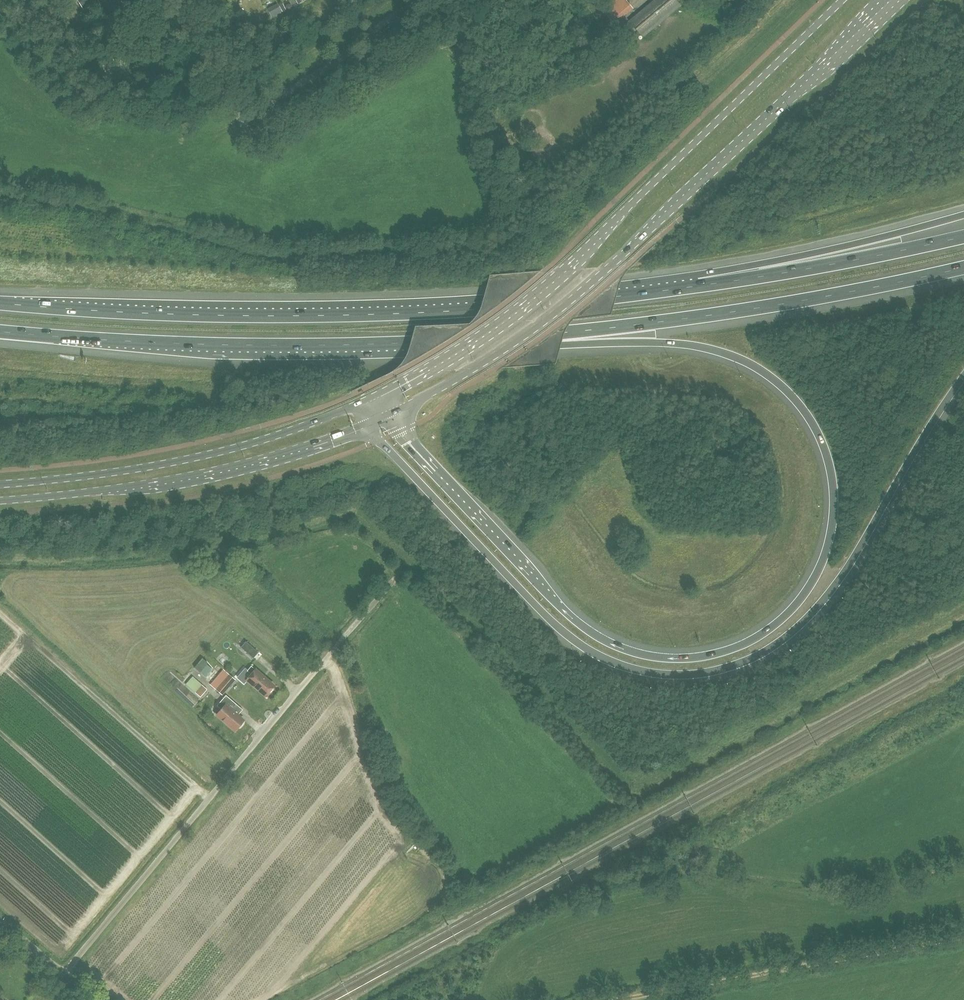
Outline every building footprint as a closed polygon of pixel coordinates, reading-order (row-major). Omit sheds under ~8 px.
[(600,7),(611,20),(629,5),(626,0),(608,0),(600,7)] [(680,6),(675,0),(654,0),(629,21),(643,37),(680,6)] [(277,4),(267,9),(272,17),(281,12),(277,4)] [(236,642),(241,647),(240,647),(253,658),(258,652),(246,641),(240,637),(236,642)] [(202,658),(194,668),(206,678),(213,669),(207,664),(208,663),(202,658)] [(274,685),(251,666),(247,671),(251,674),(247,680),(265,696),(268,692),(270,692),(273,689),(272,687),(274,685)] [(220,673),(232,683),(235,679),(223,669),(220,673)] [(222,695),(232,683),(220,673),(210,685),(222,695)] [(207,689),(192,676),(185,684),(200,697),(207,689)] [(242,722),(244,720),(231,709),(236,704),(226,695),(217,706),(221,709),(217,715),(235,730),(238,727),(240,727),(243,724),(242,722)]
